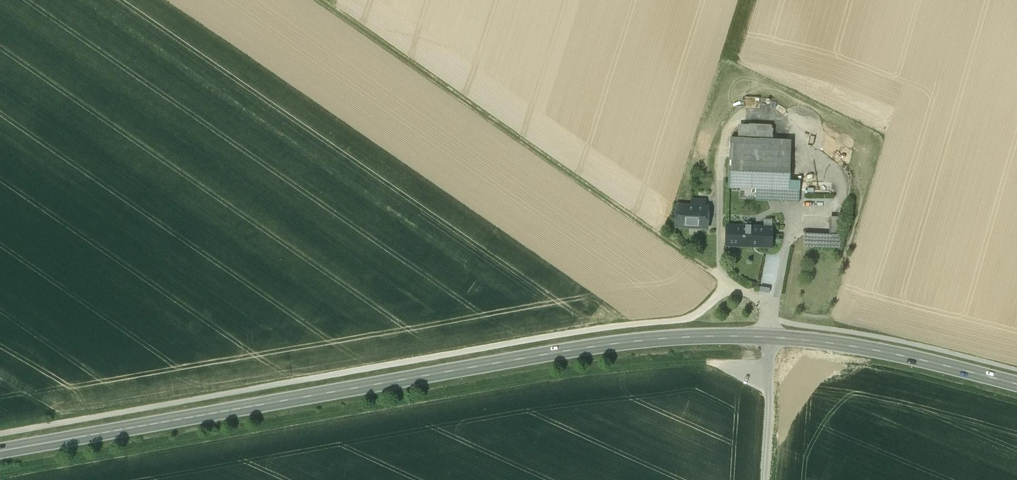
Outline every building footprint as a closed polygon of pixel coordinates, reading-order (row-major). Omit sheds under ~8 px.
[(745,107),(758,106),(757,96),(744,96),(745,107)] [(771,140),(771,126),(740,125),(739,138),(761,139),(771,140)] [(739,138),(730,138),(728,188),(757,189),(756,199),(799,201),(800,190),(789,190),(791,152),(761,150),(761,139),(739,138)] [(771,140),(761,139),(761,150),(791,152),(791,140),(771,140)] [(706,200),(691,199),(691,207),(706,208),(706,200)] [(691,207),(677,206),(676,226),(707,228),(708,208),(691,207)] [(838,218),(830,218),(829,235),(837,236),(838,218)] [(751,229),(727,228),(726,246),(727,246),(727,245),(738,245),(738,247),(752,247),(752,244),(772,245),(773,227),(751,226),(751,229)] [(829,235),(804,234),(804,246),(840,248),(840,236),(837,236),(829,235)]
